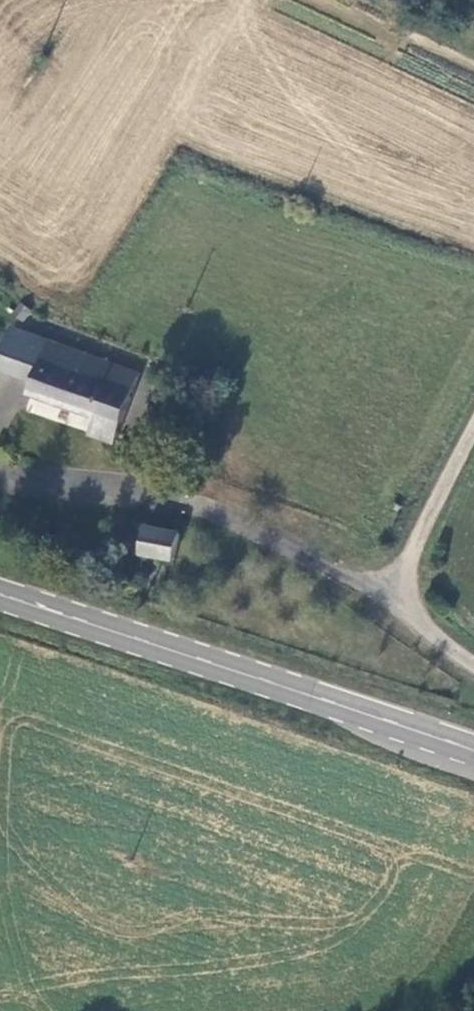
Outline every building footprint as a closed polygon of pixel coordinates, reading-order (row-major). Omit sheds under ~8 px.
[(32,311),(23,303),(16,313),(25,320),(32,311)] [(85,354),(50,338),(49,339),(11,326),(0,356),(0,368),(35,381),(31,393),(96,416),(90,433),(116,442),(140,373),(85,354)] [(383,524),(378,532),(387,537),(392,528),(383,524)] [(147,525),(141,553),(175,560),(181,532),(147,525)]
